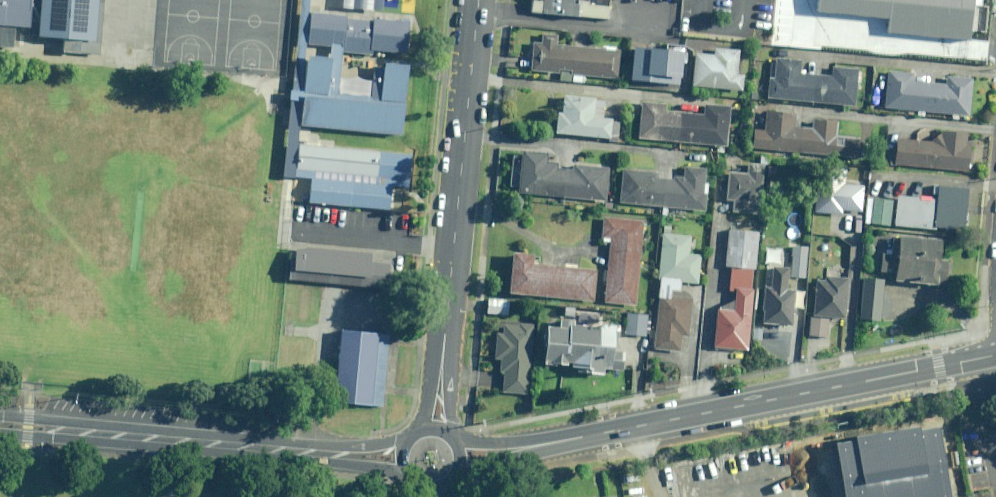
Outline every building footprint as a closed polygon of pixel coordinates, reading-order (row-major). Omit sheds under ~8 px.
[(12,47),(12,26),(26,27),(28,0),(0,0),(0,47),(12,47)] [(35,48),(97,54),(102,0),(40,0),(35,48)] [(520,9),(595,18),(598,0),(521,0),(520,9)] [(820,11),(892,18),(890,32),(976,40),(980,0),(821,0),(820,11)] [(408,22),(306,12),(302,43),(328,46),(327,58),(302,55),(297,125),(401,136),(407,70),(371,66),(367,97),(336,93),(340,51),(370,55),(371,50),(404,53),(408,22)] [(699,60),(678,60),(677,97),(722,98),(723,66),(723,61),(723,49),(699,49),(699,60)] [(601,57),(517,54),(516,84),(600,87),(601,57)] [(616,91),(655,93),(655,102),(666,102),(666,93),(671,94),(672,59),(617,56),(616,91)] [(843,77),(817,76),(817,84),(785,83),(786,71),(759,70),(759,81),(754,81),(752,109),(758,110),(763,110),(841,114),(842,86),(843,77)] [(932,93),(899,91),(900,83),(871,81),(868,117),(887,118),(897,119),(954,123),(956,100),(957,87),(933,85),(932,93)] [(597,126),(581,125),(582,106),(548,104),(547,122),(541,121),(540,144),(596,147),(597,126)] [(690,113),(689,122),(648,120),(649,112),(624,111),(622,150),(641,151),(687,154),(711,154),(713,115),(690,113)] [(749,120),(748,141),(738,141),(737,158),(852,168),(853,150),(820,147),(821,131),(799,129),(799,136),(781,134),(781,122),(749,120)] [(921,152),(882,150),(880,175),(953,180),(955,154),(952,154),(952,142),(922,140),(921,152)] [(329,147),(293,143),(293,169),(310,171),(309,177),(307,202),(387,210),(390,178),(408,180),(411,154),(378,151),(376,175),(325,171),(329,147)] [(533,208),(569,209),(592,210),(594,174),(557,172),(557,179),(542,178),(542,172),(534,171),(534,160),(508,160),(508,170),(502,170),(501,206),(507,206),(533,208)] [(709,209),(716,210),(715,222),(730,223),(730,237),(747,238),(748,212),(751,172),(734,171),(733,185),(711,184),(709,209)] [(640,179),(607,177),(605,214),(629,216),(687,220),(689,191),(690,177),(667,175),(666,190),(640,188),(640,179)] [(963,196),(922,193),(919,237),(960,240),(963,196)] [(845,222),(837,209),(837,205),(818,205),(817,204),(798,218),(798,221),(798,225),(801,228),(814,229),(799,245),(822,246),(835,255),(845,244),(846,231),(846,226),(845,222)] [(919,209),(882,206),(880,235),(917,237),(919,209)] [(878,208),(858,208),(857,233),(877,234),(878,208)] [(585,250),(594,250),(589,312),(620,314),(626,252),(628,252),(630,228),(587,226),(585,250)] [(744,241),(712,240),(711,277),(742,278),(744,241)] [(684,264),(675,264),(677,243),(648,241),(644,289),(666,290),(683,292),(684,264)] [(926,250),(886,247),(885,266),(866,265),(865,282),(881,283),(881,290),(924,293),(926,250)] [(368,256),(291,248),(289,270),(311,272),(310,281),(383,289),(386,263),(367,261),(368,256)] [(793,255),(776,255),(776,286),(793,287),(793,255)] [(523,266),(497,264),(493,302),(519,304),(579,308),(581,279),(522,275),(523,266)] [(810,287),(800,286),(798,327),(792,327),(792,349),(809,349),(810,332),(829,333),(832,288),(828,288),(829,277),(810,276),(810,287)] [(778,299),(773,299),(774,278),(756,278),(756,298),(749,297),(747,334),(776,336),(778,299)] [(719,317),(702,315),(699,357),(733,360),(735,325),(737,300),(738,281),(714,280),(713,299),(720,299),(719,317)] [(869,289),(845,287),(842,329),(865,331),(869,289)] [(634,366),(633,382),(677,384),(682,301),(656,300),(656,309),(642,308),(639,360),(652,361),(652,366),(634,366)] [(631,325),(611,324),(610,345),(630,346),(631,325)] [(610,361),(600,361),(601,339),(586,338),(587,330),(544,328),(544,336),(531,336),(529,374),(558,375),(558,383),(591,384),(593,377),(609,379),(610,361)] [(387,335),(341,331),(335,403),(381,406),(387,335)] [(490,340),(480,340),(479,370),(488,371),(486,401),(512,403),(517,335),(490,334),(490,340)] [(845,496),(951,496),(941,426),(836,442),(845,496)]
